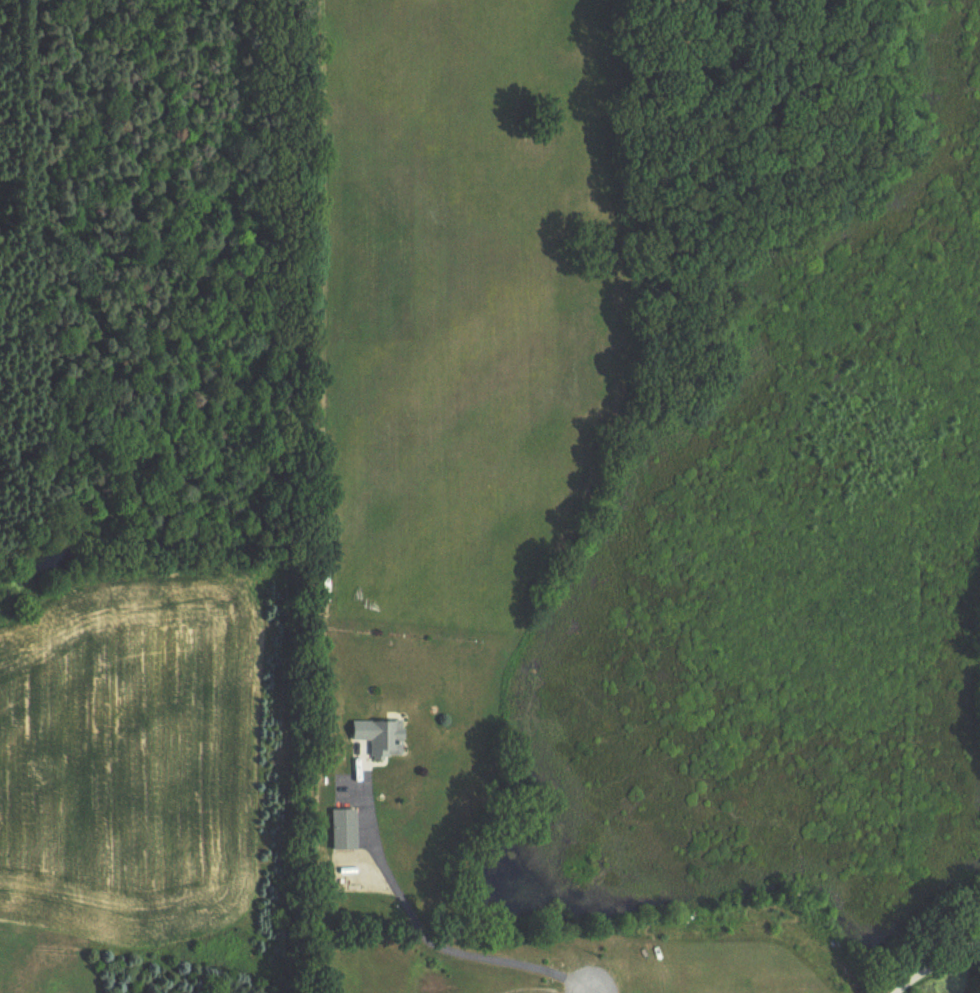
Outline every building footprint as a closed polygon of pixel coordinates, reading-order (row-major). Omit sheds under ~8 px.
[(405,723),(352,723),(352,742),(372,742),(372,760),(405,760),(405,723)] [(359,811),(334,811),(334,851),(359,851),(359,811)]
